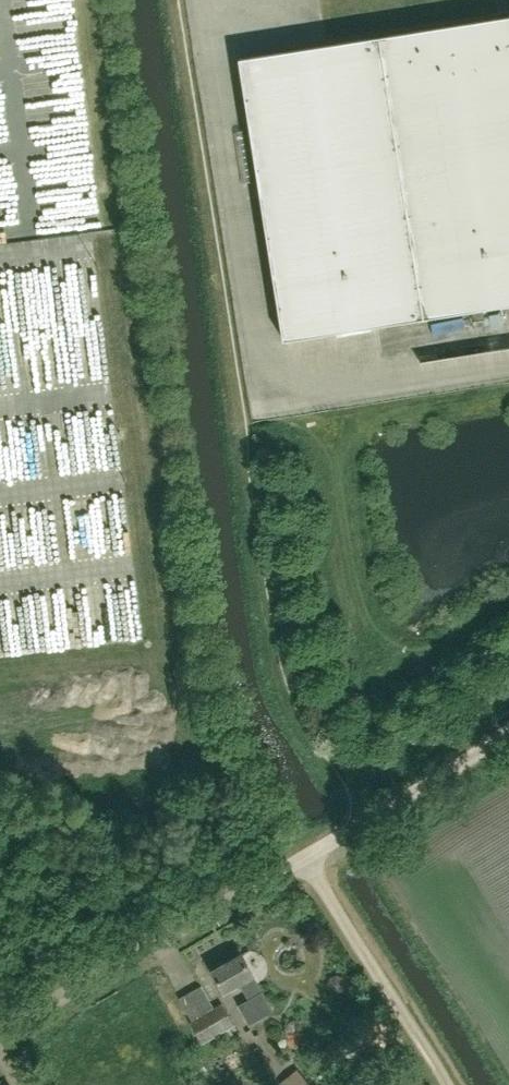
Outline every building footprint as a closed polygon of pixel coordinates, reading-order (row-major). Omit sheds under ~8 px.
[(508,304),(508,16),(240,58),(284,340),(508,304)] [(262,991),(253,975),(254,974),(242,953),(213,971),(225,991),(240,982),(250,999),(239,1006),(250,1024),(275,1009),(264,990),(262,991)] [(234,1025),(222,1004),(190,1022),(202,1043),(234,1025)] [(297,1069),(278,1084),(279,1084),(310,1084),(297,1069)]
